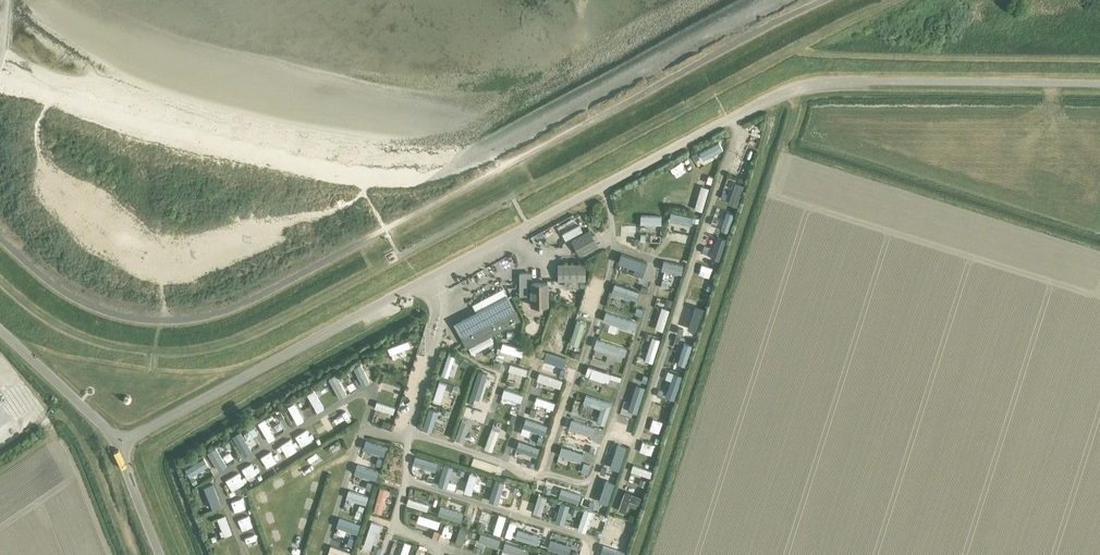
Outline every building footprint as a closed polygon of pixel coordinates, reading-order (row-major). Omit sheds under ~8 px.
[(706,152),(721,144),(718,138),(703,146),(706,152)] [(687,159),(664,167),(667,174),(689,166),(687,159)] [(638,178),(637,196),(644,196),(646,179),(638,178)] [(671,189),(671,197),(691,198),(692,190),(671,189)] [(730,226),(736,208),(729,206),(723,223),(730,226)] [(642,218),(664,219),(664,211),(643,210),(642,218)] [(622,219),(622,226),(641,227),(641,220),(622,219)] [(594,222),(589,225),(594,235),(599,232),(594,222)] [(579,225),(562,234),(565,240),(582,231),(579,225)] [(708,233),(725,239),(727,233),(711,227),(708,233)] [(591,230),(572,240),(579,255),(599,246),(591,230)] [(676,233),(674,240),(692,244),(693,237),(676,233)] [(685,266),(687,259),(666,254),(664,261),(685,266)] [(702,254),(698,264),(716,270),(719,260),(702,254)] [(585,263),(558,264),(558,281),(580,280),(586,280),(585,263)] [(668,267),(666,280),(678,282),(681,269),(668,267)] [(549,282),(532,282),(532,273),(521,273),(520,295),(531,295),(531,306),(549,306),(549,282)] [(706,279),(704,286),(711,288),(713,281),(706,279)] [(595,282),(588,302),(595,304),(602,285),(595,282)] [(476,312),(454,323),(463,341),(466,348),(519,321),(507,297),(506,297),(503,289),(480,301),(483,309),(476,312)] [(666,299),(664,305),(671,307),(673,301),(666,299)] [(636,307),(634,314),(641,316),(643,310),(636,307)] [(572,323),(573,313),(559,311),(556,333),(560,333),(562,321),(572,323)] [(573,337),(582,338),(587,316),(578,315),(573,337)] [(630,320),(628,328),(635,330),(637,323),(630,320)] [(694,325),(691,332),(697,334),(700,327),(694,325)] [(677,335),(693,340),(695,334),(679,328),(677,335)] [(647,354),(655,357),(662,333),(654,331),(647,354)] [(411,334),(390,342),(392,348),(413,341),(411,334)] [(396,353),(409,351),(407,345),(395,348),(396,353)] [(620,346),(617,354),(624,356),(626,349),(620,346)] [(451,348),(444,369),(450,371),(455,355),(458,356),(460,351),(451,348)] [(669,348),(668,354),(677,356),(678,350),(669,348)] [(513,358),(511,365),(530,370),(531,363),(513,358)] [(351,363),(355,381),(371,377),(366,360),(351,363)] [(540,367),(538,374),(562,381),(565,373),(540,367)] [(680,379),(682,373),(664,367),(662,373),(680,379)] [(347,371),(341,375),(343,380),(349,376),(347,371)] [(404,383),(406,377),(388,371),(386,377),(404,383)] [(443,397),(449,378),(442,375),(435,395),(443,397)] [(310,387),(318,406),(325,403),(318,384),(310,387)] [(476,407),(481,389),(473,387),(468,405),(476,407)] [(608,415),(611,394),(586,391),(583,410),(588,411),(589,401),(602,403),(600,414),(608,415)] [(641,406),(643,398),(628,392),(625,400),(641,406)] [(396,407),(398,401),(379,395),(377,402),(396,407)] [(289,401),(299,418),(306,414),(297,397),(289,401)] [(427,422),(434,424),(439,403),(432,402),(427,422)] [(666,421),(667,414),(650,411),(649,418),(666,421)] [(268,413),(261,416),(269,436),(277,433),(268,413)] [(465,414),(459,433),(467,436),(473,417),(465,414)] [(494,422),(487,441),(494,443),(501,424),(494,422)] [(246,445),(253,442),(247,426),(240,429),(246,445)] [(366,441),(385,447),(388,439),(368,434),(366,441)] [(219,443),(212,446),(220,465),(227,461),(219,443)] [(539,462),(546,464),(551,445),(543,443),(539,462)] [(576,459),(578,452),(560,448),(558,454),(576,459)] [(609,472),(617,474),(622,454),(614,452),(609,472)] [(190,470),(211,462),(207,453),(187,461),(190,470)] [(440,479),(447,482),(454,461),(447,458),(440,479)] [(653,471),(655,465),(635,459),(633,465),(653,471)] [(584,464),(581,471),(587,473),(590,466),(584,464)] [(228,479),(242,472),(239,467),(226,474),(228,479)] [(382,475),(398,480),(400,473),(384,468),(382,475)] [(466,487),(473,490),(475,483),(482,486),(487,473),(472,468),(466,487)] [(640,479),(638,485),(646,487),(648,482),(640,479)] [(214,502),(221,500),(215,480),(208,482),(214,502)] [(375,505),(384,507),(391,483),(382,481),(375,505)] [(563,482),(560,490),(583,497),(585,490),(563,482)] [(604,482),(602,500),(609,501),(612,483),(604,482)] [(629,486),(625,498),(639,503),(644,491),(629,486)] [(564,518),(570,498),(563,496),(557,516),(564,518)] [(441,522),(443,514),(421,509),(419,516),(441,522)] [(372,515),(367,541),(376,543),(381,517),(372,515)] [(250,535),(261,532),(260,527),(248,530),(250,535)] [(507,529),(505,536),(511,538),(513,531),(507,529)] [(230,537),(236,554),(239,554),(244,553),(237,535),(230,537)] [(413,537),(406,535),(401,554),(402,554),(409,554),(413,537)] [(621,539),(619,546),(625,548),(627,541),(621,539)] [(425,544),(417,542),(415,554),(423,554),(425,544)] [(359,554),(368,554),(371,548),(363,545),(359,554)]
